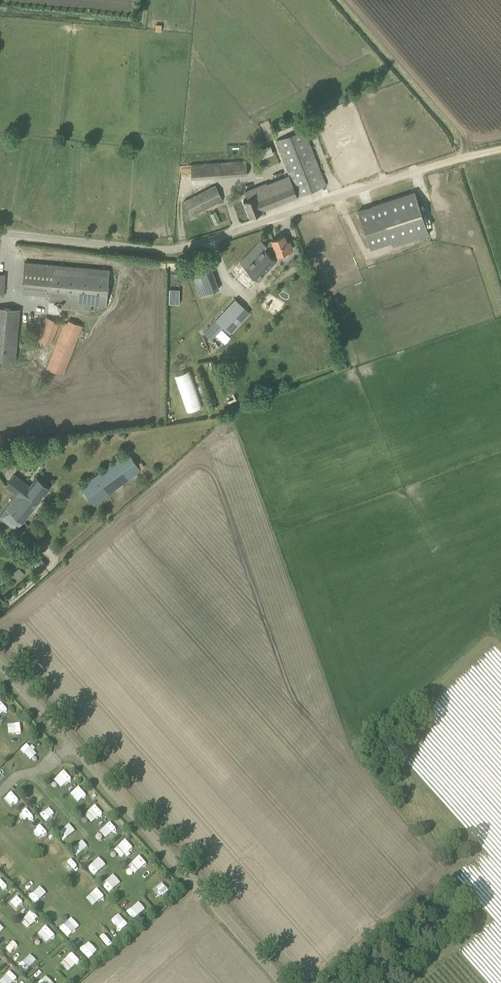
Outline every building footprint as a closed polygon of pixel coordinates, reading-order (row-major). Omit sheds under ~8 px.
[(275,141),(289,175),(297,196),(326,185),(304,129),(275,141)] [(260,158),(273,153),(269,144),(256,149),(260,158)] [(247,175),(247,167),(246,160),(214,162),(215,177),(247,175)] [(263,210),(297,196),(289,175),(268,183),(267,182),(245,191),(248,199),(244,200),(250,216),(263,211),(263,210)] [(216,185),(183,201),(191,215),(223,199),(216,185)] [(429,233),(415,192),(358,210),(371,248),(392,241),(393,245),(429,233)] [(287,242),(284,235),(272,239),(269,241),(266,244),(261,239),(230,273),(248,290),(277,259),(275,257),(278,254),(293,249),(290,241),(287,242)] [(24,262),(22,291),(50,294),(49,301),(106,306),(110,270),(24,262)] [(198,269),(207,293),(219,289),(210,265),(198,269)] [(156,279),(156,269),(144,268),(144,279),(156,279)] [(168,288),(168,303),(179,303),(179,288),(168,288)] [(232,320),(244,307),(235,299),(204,332),(212,339),(223,327),(224,328),(230,334),(238,326),(232,320)] [(16,360),(20,309),(0,307),(0,359),(16,360)] [(60,322),(45,317),(36,340),(51,346),(60,322)] [(83,326),(68,320),(67,323),(64,322),(46,367),(64,374),(83,326)] [(234,330),(243,340),(250,334),(240,324),(234,330)] [(186,410),(203,405),(191,368),(175,373),(186,410)] [(33,457),(37,462),(40,466),(50,457),(41,448),(33,457)] [(80,486),(84,490),(94,505),(141,470),(128,452),(80,486)] [(15,474),(14,473),(5,485),(17,494),(0,516),(16,529),(23,521),(50,487),(37,476),(30,485),(15,474)] [(37,574),(47,565),(33,550),(24,558),(37,574)] [(18,579),(25,573),(19,566),(12,573),(18,579)] [(20,723),(11,724),(11,733),(21,732),(20,723)] [(26,744),(21,750),(32,760),(37,753),(26,744)] [(63,788),(72,778),(63,771),(54,781),(63,788)] [(32,806),(44,795),(36,786),(24,797),(32,806)] [(71,794),(79,802),(86,795),(78,786),(71,794)] [(84,815),(91,822),(101,812),(95,805),(84,815)] [(47,821),(57,812),(51,806),(41,815),(47,821)] [(19,815),(26,822),(32,816),(26,809),(19,815)] [(105,840),(109,837),(110,837),(118,830),(109,821),(97,832),(105,840)] [(63,841),(74,831),(68,824),(57,834),(63,841)] [(40,839),(47,832),(40,825),(33,832),(40,839)] [(114,850),(123,858),(133,848),(125,839),(114,850)] [(82,840),(72,850),(77,856),(88,846),(82,840)] [(53,854),(61,850),(57,842),(49,846),(53,854)] [(0,861),(0,866),(4,870),(14,860),(8,853),(0,861)] [(128,866),(136,874),(147,863),(140,856),(128,866)] [(66,874),(76,864),(68,857),(58,866),(66,874)] [(99,857),(87,867),(94,875),(106,866),(99,857)] [(13,880),(20,887),(30,877),(24,870),(13,880)] [(77,889),(90,881),(85,874),(73,882),(77,889)] [(110,893),(121,883),(113,874),(103,884),(110,893)] [(155,889),(162,896),(169,890),(162,883),(155,889)] [(34,902),(46,894),(41,887),(29,895),(34,902)] [(97,889),(91,895),(99,902),(105,896),(97,889)] [(16,898),(12,903),(18,909),(23,903),(16,898)] [(134,919),(145,909),(139,901),(127,912),(134,919)] [(33,924),(37,916),(31,913),(27,921),(33,924)] [(120,913),(111,920),(119,931),(128,924),(120,913)] [(60,927),(68,936),(79,926),(71,918),(60,927)] [(38,934),(47,943),(55,935),(46,926),(38,934)] [(99,937),(106,944),(112,938),(106,931),(99,937)] [(3,948),(9,955),(17,949),(10,942),(3,948)] [(81,950),(90,959),(98,950),(90,942),(81,950)] [(68,972),(80,961),(72,953),(60,964),(68,972)] [(17,978),(9,971),(0,981),(0,982),(13,982),(17,978)]
